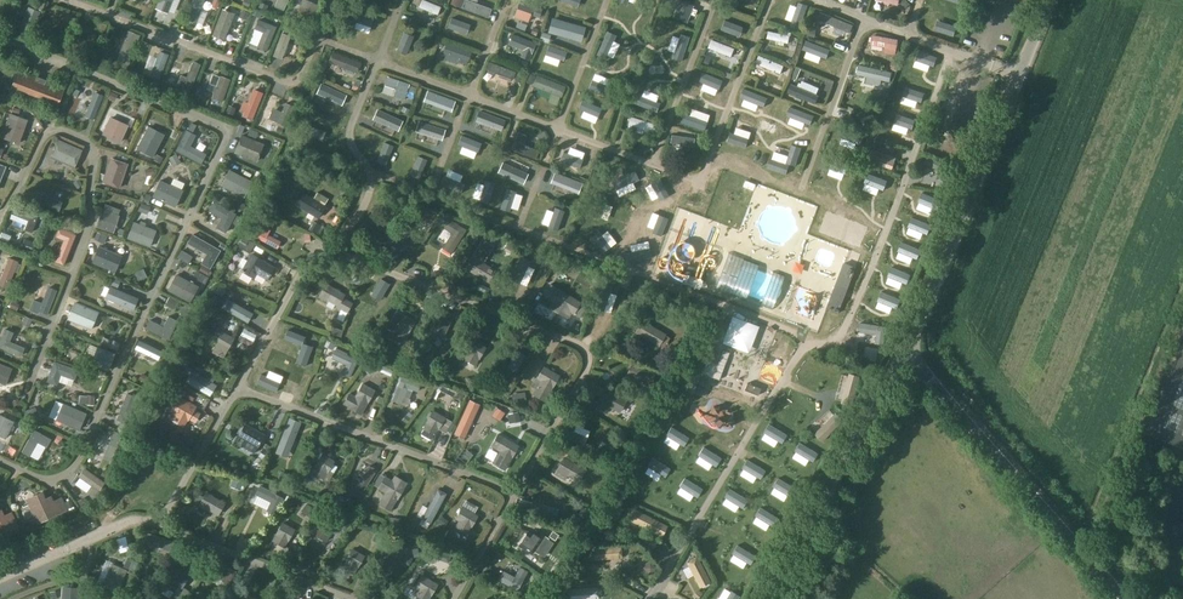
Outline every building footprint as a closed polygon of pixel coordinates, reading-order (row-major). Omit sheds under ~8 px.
[(171,0),(160,0),(156,8),(167,12),(171,0)] [(204,0),(193,0),(187,15),(197,18),(204,0)] [(312,22),(319,6),(306,0),(302,0),(295,15),(312,22)] [(461,7),(488,17),(491,9),(468,0),(464,0),(461,7)] [(673,17),(686,23),(689,14),(694,16),(696,10),(692,8),(693,5),(681,0),(680,0),(673,17)] [(875,11),(899,15),(901,3),(879,0),(877,0),(875,11)] [(539,17),(541,10),(519,2),(514,17),(528,22),(530,14),(539,17)] [(799,2),(790,26),(800,30),(808,5),(799,2)] [(224,40),(234,14),(222,9),(213,35),(224,40)] [(420,9),(418,18),(438,24),(441,15),(420,9)] [(355,11),(351,20),(370,27),(374,18),(355,11)] [(933,11),(930,19),(946,24),(945,28),(950,30),(951,26),(956,27),(958,19),(933,11)] [(451,17),(448,27),(466,33),(470,24),(451,17)] [(580,41),(584,28),(552,18),(549,29),(562,33),(561,36),(580,41)] [(266,50),(276,27),(258,20),(255,29),(264,32),(258,47),(266,50)] [(724,20),(720,30),(739,37),(743,27),(724,20)] [(818,30),(850,42),(853,34),(821,22),(818,30)] [(353,23),(350,33),(373,40),(376,30),(353,23)] [(210,44),(209,47),(228,54),(238,26),(232,24),(223,48),(210,44)] [(128,31),(117,60),(129,64),(140,35),(128,31)] [(607,31),(595,55),(604,59),(615,35),(607,31)] [(403,32),(396,50),(405,54),(413,36),(403,32)] [(531,54),(535,43),(512,34),(508,44),(522,50),(520,57),(528,60),(531,53),(531,54)] [(680,34),(672,58),(681,61),(689,36),(680,34)] [(895,55),(898,39),(873,35),(871,44),(885,47),(885,53),(895,55)] [(711,40),(708,48),(721,53),(720,56),(724,57),(725,55),(730,57),(733,49),(711,40)] [(807,40),(803,49),(827,59),(831,50),(807,40)] [(280,68),(288,45),(279,41),(271,64),(280,68)] [(767,49),(789,54),(791,46),(768,41),(767,49)] [(549,45),(546,54),(564,60),(567,51),(549,45)] [(919,50),(915,60),(934,67),(938,57),(919,50)] [(332,53),(328,62),(346,69),(345,71),(349,73),(350,70),(357,73),(360,63),(332,53)] [(445,53),(442,62),(467,71),(471,62),(445,53)] [(489,61),(486,70),(512,80),(515,71),(489,61)] [(182,86),(179,93),(188,97),(200,65),(192,62),(186,77),(181,75),(177,84),(182,86)] [(761,65),(758,76),(782,83),(785,73),(761,65)] [(330,67),(328,74),(354,82),(356,76),(330,67)] [(18,69),(9,93),(55,111),(65,87),(18,69)] [(702,72),(699,82),(718,89),(719,85),(721,79),(702,72)] [(220,76),(212,99),(222,102),(230,80),(220,76)] [(536,76),(532,86),(561,97),(565,86),(536,76)] [(404,99),(409,84),(387,77),(384,85),(396,89),(393,95),(404,99)] [(592,79),(588,89),(607,96),(611,87),(592,79)] [(817,97),(821,87),(801,79),(797,89),(817,97)] [(322,84),(317,94),(342,105),(346,96),(322,84)] [(906,87),(902,96),(921,103),(924,94),(906,87)] [(244,101),(240,109),(244,111),(242,116),(252,120),(263,92),(253,88),(248,102),(244,101)] [(743,88),(740,97),(764,107),(767,98),(743,88)] [(431,92),(427,103),(451,112),(455,102),(431,92)] [(636,94),(632,103),(656,112),(660,103),(636,94)] [(583,101),(579,110),(598,117),(601,108),(583,101)] [(285,103),(281,112),(272,108),(268,119),(285,127),(294,107),(285,103)] [(790,107),(786,116),(810,126),(814,117),(790,107)] [(377,108),(373,118),(398,130),(403,120),(377,108)] [(479,110),(475,121),(501,131),(505,120),(500,118),(479,110)] [(19,142),(28,119),(11,113),(3,136),(19,142)] [(684,113),(680,122),(704,132),(708,123),(684,113)] [(896,114),(893,123),(912,130),(915,121),(896,114)] [(103,134),(121,142),(129,125),(110,117),(103,134)] [(419,120),(415,131),(442,140),(445,129),(419,120)] [(307,124),(303,133),(322,140),(326,132),(307,124)] [(138,148),(153,156),(165,134),(149,126),(138,148)] [(641,146),(642,139),(653,142),(656,133),(629,126),(627,134),(635,136),(634,144),(641,146)] [(846,129),(842,139),(861,146),(865,137),(846,129)] [(177,150),(201,162),(206,154),(190,146),(196,135),(187,130),(177,150)] [(729,132),(726,141),(745,148),(748,139),(729,132)] [(780,145),(782,136),(770,132),(767,141),(780,145)] [(236,152),(257,160),(264,144),(242,135),(236,152)] [(461,135),(458,144),(477,152),(480,143),(461,135)] [(58,140),(51,158),(75,168),(82,150),(58,140)] [(384,142),(376,161),(385,165),(393,146),(384,142)] [(672,143),(669,153),(679,156),(682,146),(672,143)] [(771,158),(767,167),(786,174),(790,165),(789,165),(790,164),(796,166),(802,148),(792,145),(786,163),(771,158)] [(887,160),(889,156),(873,150),(872,154),(871,154),(869,161),(892,169),(895,162),(887,160)] [(417,156),(410,175),(419,178),(426,160),(417,156)] [(946,173),(949,166),(927,157),(925,165),(940,170),(937,177),(943,179),(945,173),(946,173)] [(119,188),(128,164),(111,158),(102,182),(119,188)] [(571,166),(571,172),(586,172),(586,159),(562,160),(562,167),(571,166)] [(717,171),(744,179),(747,167),(721,159),(717,171)] [(833,159),(829,168),(848,176),(852,167),(833,159)] [(504,164),(500,174),(523,183),(526,174),(504,164)] [(244,197),(252,182),(229,170),(221,186),(244,197)] [(635,170),(611,182),(616,191),(639,180),(635,170)] [(868,174),(864,184),(884,192),(887,182),(868,174)] [(444,176),(441,185),(461,193),(464,184),(444,176)] [(154,196),(176,206),(183,190),(161,180),(154,196)] [(485,181),(479,201),(489,205),(494,183),(485,181)] [(507,189),(500,209),(509,211),(515,192),(507,189)] [(294,204),(318,218),(325,206),(301,193),(294,204)] [(922,194),(918,203),(937,211),(941,201),(922,194)] [(226,232),(236,213),(215,202),(210,210),(223,217),(217,227),(226,232)] [(28,220),(25,229),(32,232),(39,216),(15,206),(12,213),(28,220)] [(555,208),(548,228),(557,231),(564,211),(555,208)] [(114,233),(120,215),(103,209),(97,227),(114,233)] [(872,229),(872,226),(881,228),(883,219),(858,213),(855,226),(872,229)] [(452,233),(443,248),(451,253),(465,230),(446,218),(441,226),(452,233)] [(912,218),(908,228),(927,236),(931,226),(912,218)] [(150,246),(156,230),(135,222),(128,238),(150,246)] [(267,235),(270,229),(263,225),(256,237),(277,248),(280,241),(267,235)] [(403,250),(411,238),(388,225),(381,237),(403,250)] [(64,265),(76,234),(60,228),(56,237),(64,240),(56,261),(64,265)] [(694,245),(717,254),(722,240),(699,231),(694,245)] [(898,232),(897,240),(920,240),(920,233),(898,232)] [(211,268),(221,250),(193,234),(188,243),(207,253),(202,263),(211,268)] [(483,263),(493,246),(482,239),(465,268),(476,274),(483,263)] [(902,243),(898,252),(917,260),(921,251),(902,243)] [(116,271),(122,255),(100,245),(93,262),(116,271)] [(398,272),(414,256),(409,251),(393,267),(398,272)] [(251,253),(241,271),(254,278),(256,274),(267,280),(274,267),(263,261),(264,260),(251,253)] [(488,282),(495,270),(483,263),(476,274),(488,282)] [(16,270),(4,266),(0,280),(0,294),(9,296),(16,270)] [(891,268),(887,277),(906,285),(910,276),(891,268)] [(176,274),(167,290),(190,302),(198,286),(176,274)] [(221,286),(241,294),(246,282),(226,274),(221,286)] [(273,307),(283,279),(273,276),(263,303),(273,307)] [(326,282),(318,296),(325,301),(326,300),(347,312),(352,303),(343,298),(345,293),(326,282)] [(854,286),(845,282),(837,299),(846,303),(854,286)] [(722,284),(721,292),(744,293),(745,285),(722,284)] [(570,295),(557,288),(552,285),(544,297),(549,300),(552,302),(548,308),(558,314),(570,295)] [(133,310),(138,299),(110,287),(105,298),(133,310)] [(881,292),(878,302),(897,310),(901,300),(881,292)] [(580,319),(587,306),(570,295),(558,314),(568,320),(572,314),(580,319)] [(37,320),(47,324),(57,300),(47,296),(37,320)] [(772,297),(770,309),(778,310),(795,312),(796,300),(772,297)] [(227,299),(222,308),(247,323),(252,314),(227,299)] [(92,330),(99,312),(76,302),(68,321),(92,330)] [(535,304),(530,310),(546,324),(551,319),(535,304)] [(444,335),(454,315),(438,308),(429,328),(444,335)] [(405,339),(415,320),(402,313),(392,332),(405,339)] [(169,339),(178,320),(169,316),(164,326),(151,320),(147,328),(169,339)] [(667,334),(642,320),(635,332),(660,347),(667,334)] [(884,344),(887,327),(858,323),(857,332),(876,334),(875,343),(884,344)] [(14,333),(5,329),(0,341),(0,348),(21,356),(25,348),(10,342),(14,333)] [(215,343),(217,345),(214,350),(222,354),(225,348),(227,350),(234,338),(221,331),(215,343)] [(475,365),(486,347),(473,340),(462,358),(475,365)] [(1147,433),(1182,447),(1182,343),(1147,433)] [(108,370),(115,353),(98,347),(91,364),(108,370)] [(157,366),(161,359),(138,348),(135,355),(157,366)] [(350,377),(358,360),(335,349),(331,358),(346,364),(342,373),(350,377)] [(75,379),(78,369),(55,361),(48,381),(57,384),(61,374),(75,379)] [(5,385),(12,368),(0,363),(0,383),(5,385)] [(276,378),(299,386),(304,371),(281,363),(276,378)] [(651,383),(654,374),(631,365),(627,374),(643,380),(642,383),(647,385),(648,382),(651,383)] [(532,396),(545,402),(560,375),(544,366),(531,388),(535,391),(532,396)] [(205,374),(203,377),(192,370),(185,381),(209,396),(216,385),(212,382),(214,379),(205,374)] [(843,404),(853,407),(860,378),(850,375),(843,404)] [(407,390),(408,388),(418,392),(421,385),(401,377),(392,400),(402,404),(405,396),(410,398),(412,392),(407,390)] [(361,414),(375,390),(361,383),(354,396),(349,393),(343,404),(361,414)] [(626,400),(605,388),(595,406),(605,412),(609,406),(620,412),(626,400)] [(137,397),(128,394),(118,419),(127,422),(137,397)] [(464,438),(479,405),(469,400),(454,434),(464,438)] [(184,426),(194,408),(182,401),(172,419),(184,426)] [(440,401),(438,408),(447,410),(448,403),(440,401)] [(64,403),(56,420),(79,430),(86,413),(64,403)] [(434,410),(427,421),(422,429),(433,436),(439,428),(444,432),(452,421),(434,410)] [(835,412),(813,433),(821,441),(843,420),(835,412)] [(14,422),(0,415),(0,435),(6,438),(10,429),(13,430),(14,426),(12,425),(14,422)] [(490,424),(497,429),(503,421),(496,416),(490,424)] [(289,418),(276,453),(287,457),(300,423),(289,418)] [(265,434),(246,422),(244,426),(242,425),(238,432),(240,433),(238,437),(243,440),(240,445),(254,453),(265,434)] [(769,424),(763,433),(781,444),(787,435),(769,424)] [(671,427),(666,436),(684,447),(689,438),(671,427)] [(35,430),(22,451),(30,455),(38,442),(47,447),(52,439),(35,430)] [(500,451),(493,463),(504,470),(519,445),(498,433),(490,446),(500,451)] [(430,450),(433,444),(422,438),(419,444),(430,450)] [(59,454),(63,444),(57,442),(53,451),(59,454)] [(799,443),(794,452),(812,462),(817,453),(799,443)] [(703,447),(698,456),(716,467),(721,458),(703,447)] [(324,479),(334,460),(322,453),(311,472),(324,479)] [(578,482),(585,470),(563,457),(554,474),(564,480),(567,476),(578,482)] [(652,458),(647,467),(665,477),(670,469),(652,458)] [(747,460),(742,469),(760,480),(765,471),(747,460)] [(84,469),(78,477),(99,492),(105,483),(84,469)] [(391,511),(405,487),(385,476),(378,488),(385,492),(378,504),(391,511)] [(684,478),(679,487),(697,498),(702,489),(684,478)] [(778,478),(773,487),(790,498),(796,489),(778,478)] [(275,494),(275,493),(260,486),(255,494),(271,502),(266,511),(274,515),(283,498),(275,494)] [(430,523),(446,494),(437,489),(421,519),(430,523)] [(730,489),(724,498),(742,509),(747,500),(730,489)] [(218,515),(226,502),(206,491),(198,505),(205,510),(206,508),(218,515)] [(50,497),(45,499),(44,497),(30,503),(39,522),(58,513),(50,497)] [(542,505),(543,501),(539,499),(538,503),(532,501),(529,511),(555,519),(558,510),(542,505)] [(475,513),(478,507),(466,500),(454,519),(458,521),(455,526),(467,534),(479,515),(475,513)] [(760,507),(755,516),(773,527),(778,518),(760,507)] [(4,516),(1,508),(0,509),(0,538),(19,530),(12,512),(4,516)] [(634,508),(628,518),(662,536),(667,526),(634,508)] [(326,541),(336,523),(322,516),(312,534),(326,541)] [(285,548),(295,528),(282,521),(272,541),(285,548)] [(528,531),(518,546),(532,555),(534,551),(538,554),(548,539),(535,530),(532,535),(528,531)] [(389,570),(401,546),(392,541),(380,565),(389,570)] [(737,545),(732,554),(750,565),(755,556),(737,545)] [(595,561),(622,558),(621,546),(594,548),(595,561)] [(354,574),(365,555),(352,548),(341,567),(354,574)] [(693,575),(699,588),(710,582),(697,558),(687,563),(688,567),(684,569),(688,578),(693,575)] [(620,569),(620,562),(593,561),(593,568),(620,569)] [(111,564),(103,585),(118,591),(127,570),(111,564)] [(236,571),(224,564),(216,576),(228,584),(236,571)] [(401,571),(408,575),(411,567),(405,564),(401,571)] [(193,570),(182,565),(180,569),(172,565),(159,591),(170,597),(171,596),(178,598),(186,598),(190,591),(183,588),(193,570)] [(517,590),(527,572),(520,568),(515,577),(503,571),(498,580),(517,590)] [(427,578),(421,575),(414,587),(418,589),(415,595),(421,598),(429,598),(438,584),(427,578)] [(61,598),(79,598),(80,588),(62,587),(61,598)] [(571,598),(598,598),(597,587),(570,589),(571,598)] [(255,598),(235,588),(229,598),(254,598),(255,598)] [(726,598),(738,598),(740,596),(731,591),(726,598)]
